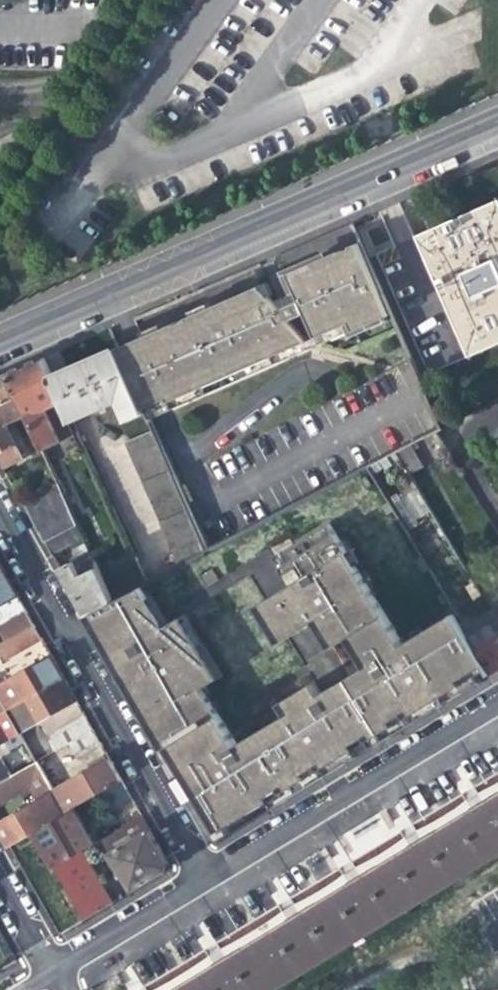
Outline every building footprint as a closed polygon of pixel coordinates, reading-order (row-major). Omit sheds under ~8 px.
[(438,231),(459,280),(488,350),(497,345),(497,205),(438,231)] [(388,307),(361,242),(289,273),(294,283),(297,291),(301,300),(307,314),(318,337),(388,307)] [(116,349),(144,413),(174,401),(301,345),(287,323),(274,301),(270,295),(264,284),(145,336),(116,349)] [(297,291),(274,301),(287,323),(307,314),(301,300),(297,291)] [(145,414),(144,413),(116,349),(82,364),(70,369),(52,377),(63,401),(73,423),(89,416),(120,403),(129,423),(145,414)] [(44,409),(63,401),(52,377),(43,358),(27,365),(7,374),(26,417),(42,451),(51,448),(59,444),(44,409)] [(26,417),(7,374),(0,377),(0,463),(3,469),(23,460),(8,425),(26,417)] [(443,429),(441,431),(435,433),(448,455),(456,451),(443,429)] [(178,568),(206,553),(174,482),(152,432),(125,444),(178,568)] [(54,457),(51,448),(42,451),(47,461),(54,457)] [(451,460),(465,483),(479,475),(464,451),(451,460)] [(401,460),(397,454),(388,458),(392,465),(401,460)] [(381,462),(369,468),(381,490),(393,483),(381,462)] [(58,486),(23,504),(36,528),(45,544),(68,532),(77,527),(58,486)] [(348,678),(382,734),(480,675),(488,670),(470,640),(465,631),(454,613),(404,643),(378,600),(358,567),(332,522),(283,551),(290,562),(282,567),(292,585),(315,622),(321,632),(327,628),(337,644),(349,637),(367,667),(348,678)] [(73,545),(68,532),(45,544),(52,556),(73,545)] [(70,563),(59,568),(70,586),(86,616),(93,612),(112,603),(100,578),(85,545),(74,550),(84,574),(77,577),(70,563)] [(290,562),(283,551),(275,556),(282,567),(290,562)] [(415,561),(423,574),(428,571),(421,557),(415,561)] [(136,559),(100,578),(112,603),(142,587),(148,584),(136,559)] [(363,563),(358,567),(378,600),(383,597),(363,563)] [(221,578),(214,568),(203,575),(210,585),(221,578)] [(16,596),(11,587),(4,575),(0,577),(0,605),(16,596)] [(492,610),(496,607),(494,604),(497,601),(497,599),(485,578),(476,584),(492,610)] [(280,643),(315,622),(292,585),(257,606),(280,643)] [(119,674),(210,835),(228,825),(263,805),(271,801),(267,793),(280,786),(284,793),(324,768),(352,742),(323,693),(317,681),(280,702),(288,715),(263,729),(271,744),(245,759),(237,744),(204,687),(219,678),(182,616),(171,623),(165,626),(148,599),(142,587),(112,603),(93,612),(111,644),(104,648),(112,661),(117,658),(125,671),(119,674)] [(436,597),(443,607),(446,605),(440,595),(436,597)] [(148,599),(165,626),(171,623),(154,596),(148,599)] [(93,612),(86,616),(97,636),(104,648),(111,644),(93,612)] [(9,622),(11,626),(17,635),(33,625),(25,613),(9,622)] [(187,613),(182,616),(219,678),(224,675),(187,613)] [(465,631),(470,640),(497,623),(497,621),(496,617),(494,613),(465,631)] [(470,640),(488,670),(491,675),(497,671),(497,623),(470,640)] [(40,639),(33,625),(17,635),(9,639),(0,644),(0,654),(4,660),(40,639)] [(4,630),(9,639),(17,635),(11,626),(4,630)] [(327,628),(321,632),(331,648),(337,644),(327,628)] [(0,685),(0,701),(5,711),(62,678),(56,667),(50,657),(0,685)] [(117,658),(112,661),(115,667),(119,674),(125,671),(117,658)] [(348,678),(323,693),(352,742),(356,749),(370,740),(374,746),(380,743),(395,734),(484,681),(480,675),(382,734),(348,678)] [(17,732),(74,700),(68,688),(62,678),(5,711),(17,732)] [(17,732),(5,711),(0,714),(0,730),(5,739),(3,741),(8,749),(22,741),(17,732)] [(54,751),(70,742),(92,730),(83,715),(46,737),(54,751)] [(271,744),(263,729),(237,744),(245,759),(271,744)] [(79,757),(100,745),(92,730),(70,742),(79,757)] [(271,801),(263,805),(266,811),(273,807),(292,795),(357,757),(360,755),(356,749),(352,742),(324,768),(284,793),(280,786),(267,793),(271,801)] [(44,757),(34,762),(46,782),(55,777),(44,757)] [(108,759),(51,793),(64,815),(66,814),(97,795),(120,781),(111,765),(108,759)] [(0,824),(0,832),(2,835),(9,848),(35,833),(54,821),(64,815),(51,793),(46,782),(34,762),(24,769),(36,791),(32,793),(36,802),(11,817),(1,823),(0,824)] [(9,777),(0,763),(0,782),(9,777)] [(9,777),(0,782),(0,802),(9,797),(8,794),(16,790),(9,777)] [(97,795),(117,830),(140,816),(141,816),(129,796),(121,781),(120,781),(97,795)] [(446,827),(473,870),(497,855),(497,795),(484,804),(481,801),(475,804),(468,808),(471,812),(446,827)] [(1,823),(11,817),(8,812),(0,817),(0,822),(1,823)] [(80,838),(66,814),(64,815),(54,821),(68,845),(80,838)] [(108,854),(130,892),(150,880),(166,871),(167,864),(140,816),(117,830),(110,834),(119,847),(108,854)] [(83,842),(80,838),(68,845),(54,821),(35,833),(55,868),(86,849),(92,845),(89,839),(83,842)] [(232,833),(228,825),(210,835),(214,843),(232,833)] [(409,849),(385,864),(412,907),(473,870),(446,827),(422,841),(420,838),(414,841),(407,845),(409,849)] [(89,853),(86,849),(55,868),(84,921),(111,904),(83,856),(89,853)] [(349,886),(326,900),(352,943),(412,907),(385,864),(362,878),(359,874),(354,877),(346,882),(349,886)] [(288,922),(258,941),(284,985),(352,943),(326,900),(302,914),(299,911),(291,916),(286,918),(288,922)] [(284,985),(258,941),(227,959),(224,956),(218,960),(213,963),(215,967),(185,985),(188,989),(275,989),(284,985)]
